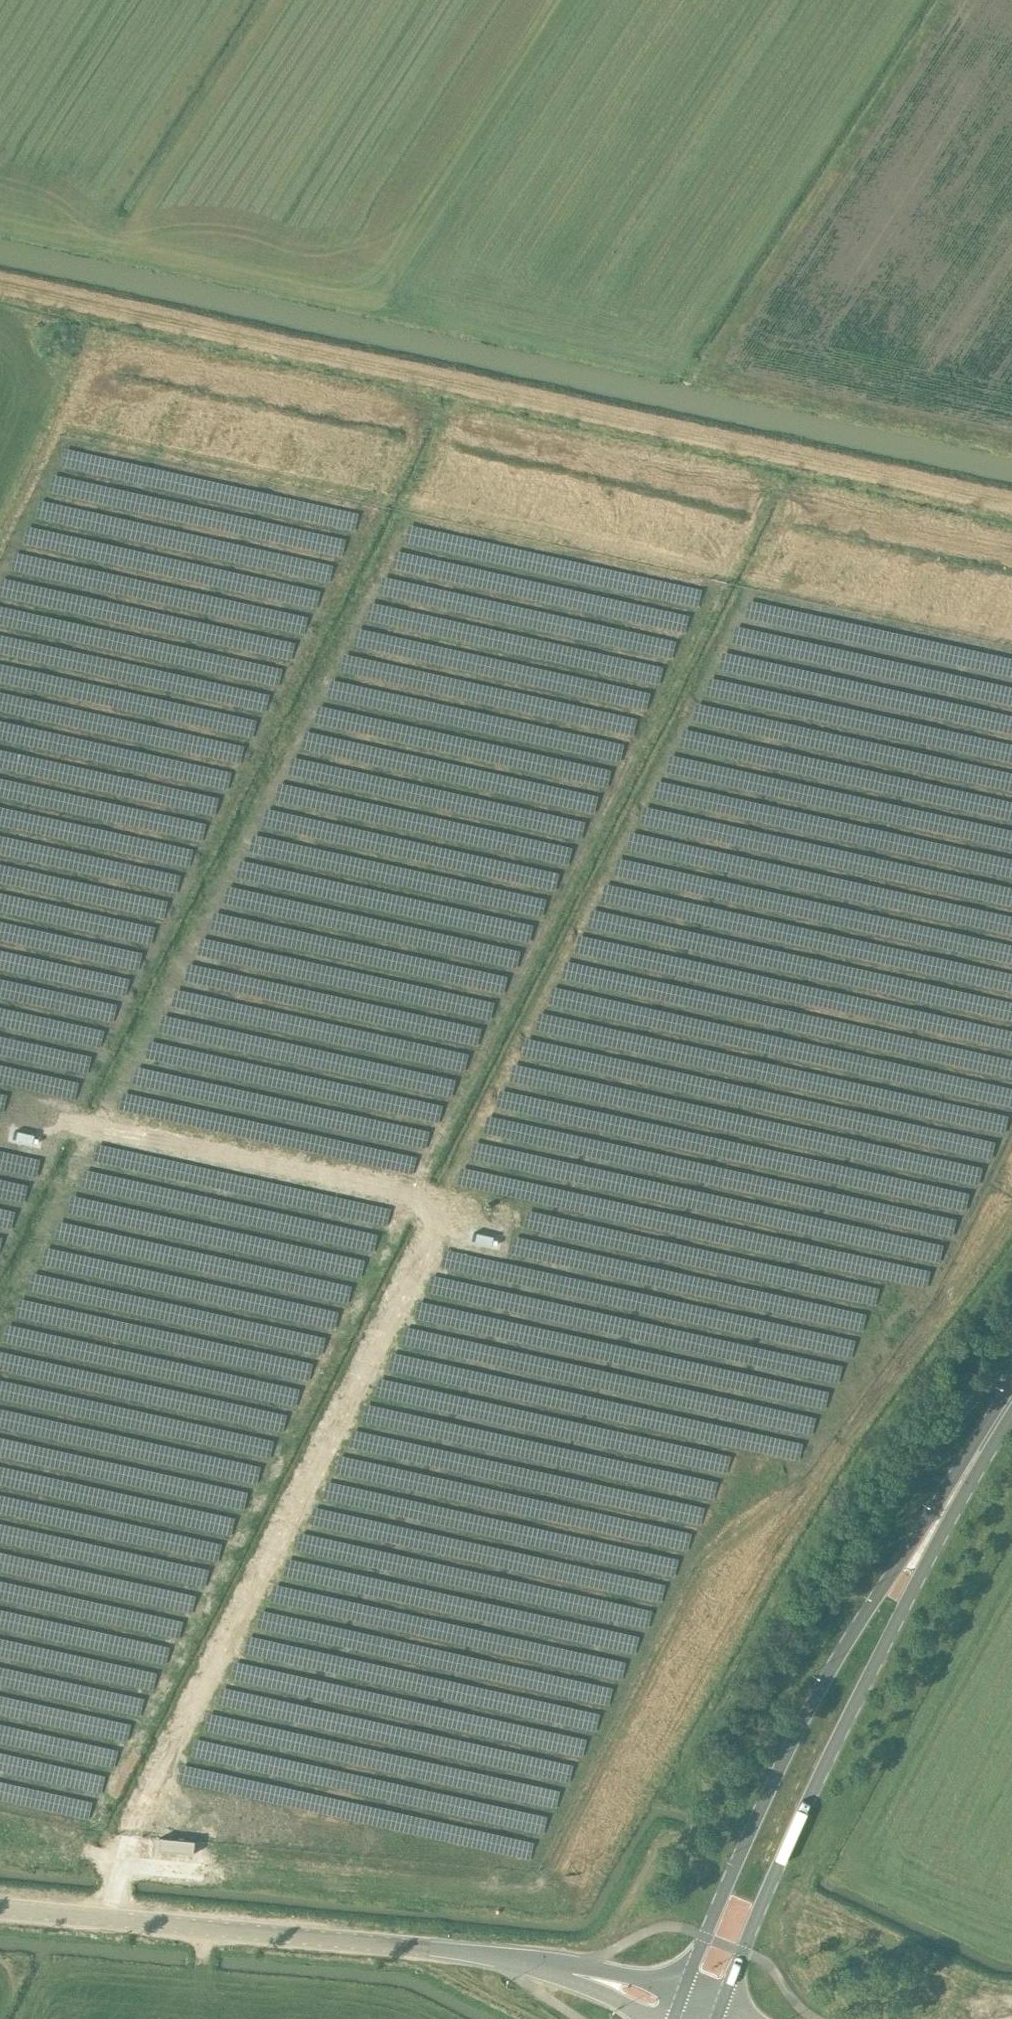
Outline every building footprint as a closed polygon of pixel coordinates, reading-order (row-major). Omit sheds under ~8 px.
[(34,1143),(36,1133),(13,1128),(11,1138),(34,1143)] [(468,1241),(491,1246),(493,1237),(470,1232),(468,1241)] [(159,1853),(194,1856),(195,1846),(195,1843),(160,1840),(160,1842),(159,1853)]
